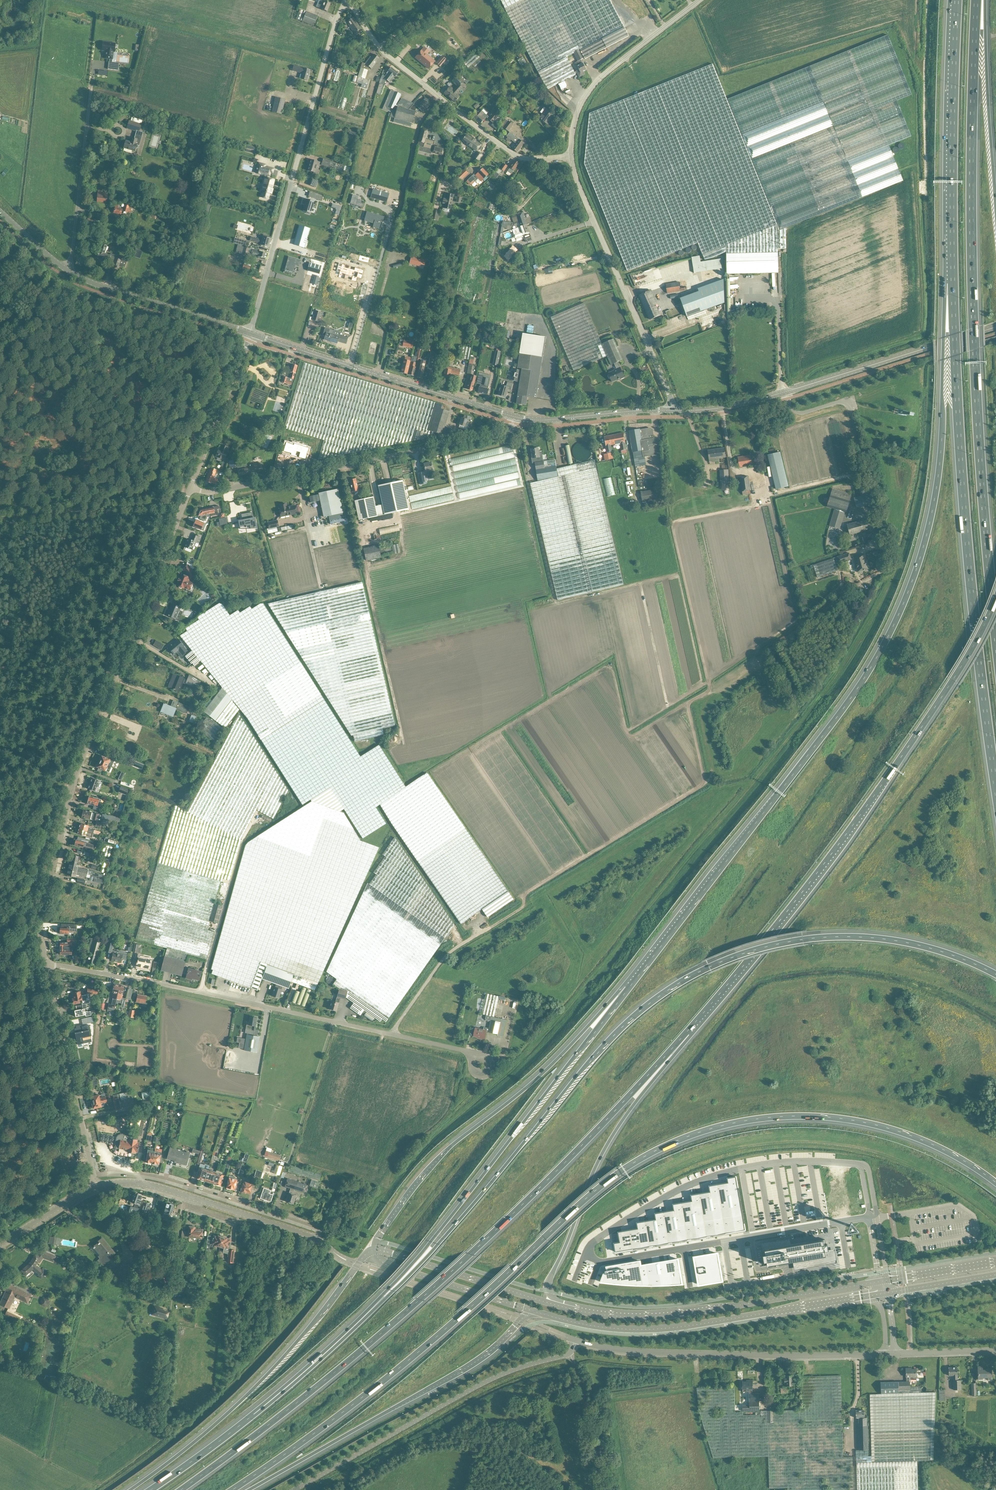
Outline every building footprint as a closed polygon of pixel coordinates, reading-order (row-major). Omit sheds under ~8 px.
[(330,3),(323,0),(322,0),(318,8),(323,10),(327,11),(330,3)] [(610,0),(500,0),(547,89),(576,74),(577,73),(579,77),(585,74),(584,71),(586,70),(583,63),(581,60),(584,58),(585,59),(629,36),(610,0)] [(318,16),(305,12),(300,10),(296,19),(314,25),(318,16)] [(354,33),(360,28),(353,18),(347,22),(354,33)] [(590,113),(584,164),(627,271),(698,242),(705,260),(726,252),(727,254),(778,252),(778,249),(785,249),(787,249),(786,228),(903,181),(894,157),(889,145),(902,140),(911,136),(897,101),(912,95),(888,35),(727,99),(713,64),(641,93),(635,95),(590,113)] [(109,62),(108,69),(118,70),(119,63),(112,62),(113,52),(114,52),(115,43),(103,42),(102,50),(106,51),(105,58),(110,59),(109,62)] [(422,50),(415,58),(428,69),(434,61),(422,50)] [(365,98),(371,80),(365,78),(369,67),(371,69),(379,58),(374,54),(371,58),(370,57),(365,63),(362,62),(357,76),(354,75),(352,81),(358,83),(352,103),(357,104),(359,96),(365,98)] [(442,56),(436,63),(440,66),(445,59),(442,56)] [(476,62),(473,58),(466,64),(469,68),(476,62)] [(307,80),(310,70),(303,68),(294,66),(293,70),(302,73),(301,78),(307,80)] [(379,83),(376,93),(380,95),(383,84),(387,80),(390,82),(395,76),(398,73),(391,67),(388,71),(389,72),(385,77),(383,75),(382,77),(380,80),(380,82),(379,83)] [(291,78),(292,72),(281,69),(279,74),(291,78)] [(461,73),(452,80),(457,86),(453,89),(450,86),(444,93),(454,102),(459,97),(456,94),(462,88),(466,84),(464,82),(467,79),(461,73)] [(383,108),(383,109),(390,112),(391,110),(392,108),(395,110),(401,94),(394,92),(389,104),(386,102),(383,108)] [(272,112),(281,114),(285,100),(276,97),(272,112)] [(392,110),(390,117),(394,118),(401,120),(400,124),(411,127),(412,123),(415,111),(418,108),(423,112),(430,105),(427,103),(428,103),(427,102),(428,100),(426,98),(425,98),(417,107),(413,104),(408,110),(398,107),(396,111),(392,110)] [(554,115),(555,115),(546,108),(539,118),(548,125),(551,120),(550,119),(554,115)] [(480,109),(478,112),(473,117),(481,123),(486,117),(493,123),(498,117),(494,113),(490,118),(480,109)] [(130,120),(127,127),(139,131),(142,124),(141,124),(142,120),(132,117),(130,120)] [(505,118),(502,126),(504,127),(509,131),(513,125),(509,121),(505,118)] [(418,141),(417,145),(431,150),(434,141),(425,139),(428,129),(422,127),(418,141)] [(507,130),(504,134),(507,136),(506,136),(513,142),(510,146),(513,148),(517,152),(518,151),(519,151),(521,148),(524,143),(510,132),(507,130)] [(136,144),(137,140),(138,140),(140,133),(136,132),(134,139),(132,138),(131,142),(126,141),(124,148),(123,151),(131,153),(132,150),(134,151),(136,144)] [(468,142),(467,144),(477,151),(481,145),(467,135),(465,137),(464,138),(465,138),(464,139),(468,142)] [(443,149),(434,146),(432,152),(442,154),(443,149)] [(474,157),(479,161),(483,155),(478,151),(474,157)] [(349,163),(354,165),(357,154),(351,153),(349,163)] [(324,158),(322,162),(330,165),(329,167),(341,171),(343,164),(331,160),(331,161),(324,158)] [(320,162),(317,161),(311,159),(308,170),(314,172),(315,169),(318,169),(320,162)] [(251,164),(252,162),(243,160),(240,171),(246,172),(247,170),(254,172),(255,165),(251,164)] [(512,163),(513,164),(507,171),(511,174),(519,163),(515,160),(514,160),(512,163)] [(499,167),(492,176),(496,179),(503,170),(504,171),(508,166),(504,163),(501,168),(499,167)] [(173,165),(171,171),(180,173),(181,167),(173,165)] [(265,166),(263,174),(266,175),(268,175),(270,176),(271,172),(273,173),(274,169),(265,166)] [(473,176),(468,180),(471,183),(472,182),(474,183),(479,178),(481,181),(489,174),(483,169),(474,177),(473,176)] [(263,191),(261,197),(268,199),(270,193),(272,194),(273,189),(272,188),(274,180),(267,178),(268,175),(266,175),(266,177),(265,177),(264,182),(262,191),(263,191)] [(387,202),(389,194),(373,189),(370,198),(387,202)] [(107,202),(107,194),(101,193),(101,190),(98,190),(97,201),(107,202)] [(310,192),(308,196),(322,200),(323,196),(310,192)] [(453,195),(445,193),(442,211),(449,213),(453,195)] [(350,204),(362,207),(364,201),(358,199),(359,196),(353,195),(350,204)] [(306,199),(303,211),(306,212),(306,213),(309,214),(309,213),(310,213),(312,207),(313,207),(314,204),(313,203),(314,201),(306,199)] [(204,204),(201,217),(207,219),(211,205),(204,204)] [(121,207),(119,206),(116,205),(113,213),(121,215),(122,209),(121,209),(121,207)] [(130,214),(132,207),(125,205),(123,212),(130,214)] [(432,210),(430,219),(437,221),(439,211),(432,210)] [(367,211),(364,220),(374,223),(373,227),(381,229),(383,222),(382,221),(382,219),(384,220),(385,216),(367,211)] [(527,224),(525,218),(526,218),(524,212),(517,214),(520,226),(527,224)] [(512,226),(513,222),(503,221),(501,227),(501,233),(506,231),(507,225),(512,226)] [(529,232),(527,224),(520,226),(520,227),(503,233),(506,240),(514,237),(513,235),(514,234),(517,241),(525,239),(526,242),(532,240),(530,234),(529,234),(528,232),(529,232)] [(298,230),(294,244),(302,246),(305,237),(307,238),(309,229),(301,227),(300,231),(298,230)] [(261,244),(260,245),(268,247),(271,238),(263,236),(262,240),(251,237),(249,240),(261,244)] [(235,238),(234,243),(248,247),(250,242),(235,238)] [(107,246),(102,244),(99,251),(97,257),(105,260),(105,261),(108,262),(109,260),(114,262),(112,266),(118,268),(119,266),(124,268),(127,261),(116,257),(116,255),(111,254),(111,255),(104,253),(107,246)] [(244,247),(241,246),(238,245),(236,252),(242,254),(242,255),(247,256),(248,254),(265,258),(267,253),(244,247)] [(778,252),(727,254),(727,274),(734,274),(778,273),(778,252)] [(412,254),(410,263),(420,266),(421,262),(427,264),(426,268),(430,269),(431,265),(432,261),(422,258),(422,256),(412,254)] [(289,257),(285,269),(293,271),(295,264),(299,265),(300,260),(289,257)] [(696,274),(725,270),(724,260),(703,263),(702,257),(694,258),(696,274)] [(322,266),(309,262),(307,270),(319,274),(322,266)] [(339,263),(336,271),(340,272),(338,277),(345,279),(346,274),(352,276),(351,280),(356,281),(357,277),(361,278),(364,269),(355,267),(354,269),(352,268),(352,270),(349,269),(349,266),(339,263)] [(724,279),(698,289),(705,310),(725,303),(724,279)] [(732,291),(740,291),(740,280),(728,280),(729,312),(733,312),(732,291)] [(679,282),(666,285),(668,293),(685,290),(685,289),(687,289),(687,287),(684,287),(680,287),(679,282)] [(651,290),(640,295),(650,319),(660,315),(655,305),(657,304),(651,290)] [(584,303),(551,317),(574,370),(607,356),(611,365),(614,363),(616,369),(615,370),(614,371),(608,373),(609,374),(608,376),(609,378),(611,379),(612,382),(617,380),(618,380),(625,377),(618,362),(623,360),(614,339),(602,344),(584,303)] [(667,313),(671,321),(684,316),(680,307),(667,313)] [(315,310),(312,320),(318,322),(321,312),(315,310)] [(435,330),(438,318),(432,316),(430,328),(435,330)] [(324,339),(337,343),(337,341),(346,344),(348,337),(339,335),(339,336),(333,334),(334,331),(325,328),(323,336),(325,336),(324,339)] [(542,357),(545,337),(522,334),(519,353),(542,357)] [(461,346),(459,358),(469,360),(471,348),(461,346)] [(517,368),(522,369),(517,404),(526,405),(527,397),(536,398),(542,357),(519,353),(517,368)] [(426,376),(425,379),(431,380),(433,371),(431,371),(433,362),(437,363),(439,355),(434,354),(434,356),(430,355),(429,361),(426,375),(425,376),(426,376)] [(404,359),(401,372),(407,374),(411,358),(405,356),(404,359)] [(410,366),(408,374),(414,376),(415,371),(416,367),(415,367),(416,360),(416,357),(412,356),(411,361),(410,366)] [(420,359),(416,377),(416,376),(416,377),(422,378),(426,360),(420,359)] [(291,373),(290,378),(283,376),(282,382),(291,385),(292,382),(293,382),(297,366),(292,364),(290,372),(291,373)] [(460,369),(445,366),(443,378),(449,379),(450,373),(459,375),(460,369)] [(518,382),(519,370),(514,369),(511,380),(518,382)] [(482,393),(487,394),(488,389),(489,385),(487,385),(489,374),(479,372),(477,383),(480,384),(480,387),(479,387),(478,392),(479,392),(479,393),(481,394),(482,393)] [(469,381),(467,389),(472,390),(476,376),(472,375),(470,382),(469,381)] [(498,395),(506,397),(508,389),(511,390),(513,384),(508,382),(507,386),(505,386),(501,385),(498,395)] [(252,387),(246,404),(251,406),(252,404),(253,405),(253,403),(253,402),(253,401),(265,406),(269,394),(252,387)] [(463,418),(461,417),(459,425),(459,427),(467,430),(468,427),(469,428),(471,421),(471,420),(472,417),(464,415),(463,418)] [(651,429),(640,431),(640,430),(629,431),(633,452),(642,451),(643,457),(657,455),(654,437),(653,438),(652,430),(651,429)] [(624,432),(609,436),(604,436),(608,452),(607,452),(608,454),(602,455),(604,460),(613,458),(611,445),(620,444),(621,451),(627,450),(624,432)] [(284,443),(282,452),(290,453),(289,455),(304,458),(305,455),(306,455),(307,455),(308,454),(308,452),(308,451),(307,450),(306,450),(307,447),(292,444),(292,445),(284,443)] [(228,447),(222,444),(220,449),(219,449),(216,456),(224,459),(228,447)] [(555,460),(540,462),(540,457),(539,448),(531,449),(533,458),(536,458),(537,463),(535,463),(538,481),(530,483),(557,601),(624,586),(594,460),(557,469),(556,466),(555,460)] [(724,448),(708,450),(709,462),(718,460),(718,458),(726,457),(724,448)] [(768,455),(771,470),(776,489),(788,486),(780,452),(768,455)] [(750,455),(738,457),(739,467),(747,466),(746,464),(752,463),(750,455)] [(236,456),(228,458),(228,460),(229,469),(238,468),(236,456)] [(418,474),(420,483),(426,482),(425,475),(426,475),(426,474),(434,473),(434,472),(433,469),(432,469),(431,462),(424,464),(425,470),(423,471),(424,472),(418,474)] [(262,468),(261,463),(247,465),(247,468),(238,469),(239,476),(256,473),(255,470),(262,468)] [(722,470),(720,470),(721,486),(729,485),(728,470),(728,465),(722,465),(722,469),(722,470)] [(213,478),(216,470),(211,468),(206,481),(211,483),(212,482),(216,484),(217,480),(213,478)] [(751,494),(748,476),(737,478),(738,490),(736,490),(737,496),(751,494)] [(352,492),(355,491),(355,494),(359,493),(358,491),(356,478),(349,480),(352,492)] [(378,485),(382,505),(384,514),(409,509),(402,480),(378,485)] [(500,501),(501,504),(524,500),(520,482),(511,484),(513,491),(507,492),(507,495),(504,496),(505,500),(500,501)] [(661,488),(648,490),(641,492),(643,502),(663,498),(661,488)] [(338,489),(318,493),(323,517),(343,512),(338,489)] [(851,495),(832,489),(827,507),(834,509),(830,526),(840,529),(845,512),(846,512),(851,495)] [(319,494),(309,496),(310,502),(320,500),(319,494)] [(869,494),(854,498),(857,507),(871,503),(869,494)] [(375,506),(373,497),(355,501),(358,515),(359,519),(384,514),(382,505),(375,506)] [(281,508),(279,509),(281,517),(297,513),(295,505),(287,507),(286,504),(280,505),(281,508)] [(218,514),(217,509),(219,509),(219,506),(201,509),(199,516),(201,515),(208,514),(210,514),(211,516),(218,514)] [(244,519),(238,520),(238,522),(239,522),(240,529),(240,527),(245,526),(245,527),(246,527),(246,525),(250,524),(251,528),(251,529),(257,528),(257,526),(255,518),(255,517),(253,518),(252,512),(241,514),(242,518),(244,518),(244,519)] [(870,518),(847,525),(850,535),(873,528),(870,518)] [(206,524),(196,520),(194,526),(203,530),(206,524)] [(188,539),(185,547),(192,550),(195,542),(197,543),(200,537),(194,535),(192,540),(188,539)] [(366,560),(380,557),(377,545),(363,549),(366,560)] [(837,557),(839,563),(851,559),(849,553),(837,557)] [(864,554),(853,557),(858,572),(859,572),(860,572),(863,572),(864,570),(868,569),(864,554)] [(813,565),(818,578),(838,571),(834,558),(813,565)] [(193,565),(194,562),(187,560),(187,565),(183,569),(185,572),(184,575),(182,574),(181,578),(179,577),(178,582),(179,582),(177,586),(179,586),(179,587),(181,588),(182,588),(183,588),(184,587),(190,590),(190,588),(192,587),(192,585),(192,584),(192,583),(188,581),(190,578),(193,577),(196,575),(192,570),(195,568),(193,565)] [(382,728),(395,725),(362,582),(268,604),(351,735),(353,735),(355,741),(384,735),(382,728)] [(175,618),(180,607),(182,608),(184,604),(178,602),(176,605),(172,604),(169,610),(168,610),(166,615),(175,618)] [(223,604),(219,603),(197,617),(199,619),(185,628),(187,631),(180,635),(192,650),(185,656),(191,664),(192,663),(194,666),(201,661),(222,687),(204,711),(225,727),(239,709),(233,701),(249,720),(302,804),(311,799),(312,801),(339,811),(344,808),(363,838),(367,835),(386,824),(376,807),(380,804),(458,920),(461,924),(482,909),(488,917),(514,899),(427,773),(406,787),(379,745),(360,756),(263,603),(260,603),(252,609),(250,606),(240,612),(238,610),(230,615),(223,604)] [(178,639),(171,645),(171,644),(170,645),(171,645),(168,647),(174,654),(179,650),(183,655),(187,651),(183,647),(184,646),(178,639)] [(175,674),(170,688),(180,692),(183,683),(185,684),(186,683),(192,686),(193,684),(199,686),(200,682),(189,675),(187,680),(185,679),(185,678),(175,674)] [(190,707),(179,702),(173,700),(171,706),(166,704),(165,703),(165,704),(164,703),(160,711),(170,715),(173,716),(176,709),(187,713),(190,707)] [(174,805),(136,939),(167,948),(165,954),(186,960),(188,954),(207,959),(215,932),(207,930),(210,921),(217,923),(222,905),(214,903),(220,881),(222,882),(223,878),(229,880),(241,839),(256,809),(273,818),(288,790),(238,713),(186,811),(174,805)] [(224,729),(208,716),(198,729),(214,741),(224,729)] [(150,738),(145,752),(151,755),(154,748),(166,753),(169,746),(150,738)] [(100,759),(99,761),(112,767),(114,761),(116,757),(111,755),(111,756),(105,753),(104,756),(104,757),(102,756),(101,756),(99,759),(100,759)] [(97,764),(96,766),(97,766),(97,767),(105,771),(109,772),(112,767),(99,761),(98,764),(97,764)] [(134,761),(132,766),(142,770),(144,765),(134,761)] [(92,778),(88,788),(95,791),(99,781),(95,780),(95,779),(93,778),(93,779),(92,778)] [(137,778),(134,785),(146,790),(149,781),(142,778),(141,780),(137,778)] [(118,792),(126,795),(129,789),(121,786),(118,792)] [(89,796),(88,804),(94,805),(93,809),(98,810),(99,807),(100,806),(101,804),(100,804),(101,800),(89,796)] [(245,845),(210,973),(257,990),(261,979),(276,984),(272,996),(279,998),(282,986),(289,989),(291,981),(315,990),(378,847),(360,840),(344,813),(339,811),(335,810),(312,801),(248,842),(245,845)] [(103,813),(103,815),(94,813),(92,812),(83,810),(82,817),(90,819),(97,821),(97,820),(101,821),(102,817),(119,822),(120,818),(115,816),(103,814),(103,813)] [(80,823),(79,828),(93,833),(100,834),(100,832),(94,830),(88,828),(89,825),(80,823)] [(92,838),(93,833),(79,828),(78,834),(92,838)] [(94,840),(90,839),(78,836),(77,840),(76,840),(75,845),(83,847),(83,846),(92,848),(94,840)] [(454,925),(395,837),(383,854),(385,856),(374,872),(376,874),(369,884),(367,883),(326,972),(337,979),(333,984),(339,989),(335,1002),(332,1001),(329,1009),(337,1011),(339,1003),(339,1002),(340,998),(345,1000),(346,997),(353,1003),(350,1008),(360,1015),(364,1010),(380,1021),(382,1019),(386,1021),(454,925)] [(108,846),(105,856),(111,858),(114,848),(108,846)] [(70,863),(68,869),(87,874),(88,870),(78,867),(78,865),(76,865),(78,856),(74,855),(72,861),(73,861),(72,864),(70,863)] [(77,924),(61,923),(61,927),(60,927),(60,933),(69,934),(69,932),(76,932),(77,924)] [(94,924),(91,933),(114,939),(117,930),(94,924)] [(72,948),(72,943),(74,943),(74,939),(67,939),(67,942),(60,942),(60,948),(72,948)] [(91,939),(87,953),(90,954),(87,963),(95,965),(102,942),(91,939)] [(108,942),(105,951),(111,953),(114,944),(108,942)] [(119,951),(118,954),(113,953),(111,960),(121,962),(122,958),(125,959),(127,953),(119,951)] [(136,954),(135,960),(138,960),(138,962),(137,967),(141,968),(141,967),(149,969),(151,960),(139,957),(140,954),(136,954)] [(164,956),(161,970),(181,975),(182,973),(187,975),(186,978),(191,979),(192,978),(199,980),(201,971),(188,968),(188,970),(183,968),(185,962),(164,956)] [(117,999),(119,985),(114,984),(112,992),(113,992),(112,998),(113,998),(111,1004),(109,1003),(107,1010),(114,1012),(116,1002),(117,999)] [(125,986),(119,985),(117,999),(116,1002),(121,1003),(120,1007),(124,1008),(126,998),(122,998),(125,986)] [(82,1002),(82,1004),(88,1003),(87,995),(81,996),(80,992),(73,993),(74,998),(73,999),(73,1000),(72,1000),(72,1003),(73,1003),(74,1004),(82,1002)] [(494,1017),(499,996),(486,993),(482,1014),(492,1016),(494,1017)] [(147,996),(137,994),(136,1002),(143,1003),(142,1006),(146,1007),(147,1004),(145,1003),(147,996)] [(76,1010),(74,1010),(76,1016),(86,1015),(86,1016),(94,1014),(95,1010),(88,1012),(87,1008),(86,1004),(82,1004),(76,1006),(76,1010)] [(374,1022),(376,1019),(367,1014),(365,1017),(374,1022)] [(506,1019),(494,1017),(492,1016),(492,1017),(486,1016),(486,1019),(486,1020),(488,1022),(490,1021),(491,1021),(489,1028),(487,1028),(486,1031),(488,1031),(488,1032),(498,1034),(498,1036),(502,1037),(506,1019)] [(260,1037),(256,1036),(257,1030),(255,1030),(256,1022),(256,1018),(250,1017),(249,1025),(246,1024),(245,1033),(248,1033),(248,1034),(247,1034),(244,1050),(257,1052),(260,1037)] [(75,1032),(78,1044),(92,1041),(90,1036),(92,1035),(90,1029),(89,1025),(82,1026),(82,1027),(74,1028),(75,1032)] [(484,1040),(486,1031),(487,1028),(484,1027),(483,1029),(475,1028),(475,1029),(473,1028),(472,1029),(471,1034),(472,1035),(474,1035),(474,1036),(481,1038),(480,1039),(484,1040)] [(151,1091),(141,1092),(143,1099),(152,1097),(151,1091)] [(107,1102),(107,1099),(92,1102),(93,1108),(102,1107),(101,1103),(107,1102)] [(116,1146),(117,1147),(119,1148),(130,1150),(130,1152),(135,1153),(136,1152),(137,1152),(138,1152),(140,1143),(137,1142),(138,1137),(124,1135),(121,1134),(120,1134),(118,1135),(117,1136),(117,1138),(116,1143),(116,1144),(116,1146)] [(170,1147),(167,1159),(174,1161),(173,1164),(176,1164),(176,1165),(188,1168),(189,1163),(187,1163),(190,1152),(170,1147)] [(80,1159),(82,1157),(81,1156),(82,1156),(80,1151),(79,1151),(77,1148),(74,1149),(76,1154),(78,1158),(79,1157),(80,1159)] [(148,1148),(146,1162),(147,1163),(149,1163),(150,1162),(152,1163),(154,1153),(154,1154),(155,1151),(152,1151),(153,1149),(148,1148)] [(200,1148),(199,1151),(198,1154),(197,1158),(196,1163),(199,1164),(204,1149),(200,1148)] [(162,1153),(155,1151),(154,1154),(154,1153),(152,1163),(153,1164),(155,1164),(156,1164),(159,1164),(159,1162),(162,1163),(164,1155),(161,1155),(162,1153)] [(281,1155),(269,1152),(268,1157),(280,1160),(281,1155)] [(199,1167),(196,1178),(204,1180),(208,1170),(209,1165),(205,1164),(203,1168),(199,1167)] [(275,1174),(281,1176),(284,1167),(278,1166),(275,1174)] [(292,1166),(290,1172),(320,1181),(322,1175),(292,1166)] [(263,1172),(256,1169),(255,1175),(258,1176),(257,1177),(261,1178),(263,1172)] [(212,1183),(216,1172),(211,1170),(211,1171),(208,1170),(204,1180),(212,1183)] [(224,1175),(216,1172),(212,1183),(221,1186),(224,1175)] [(229,1175),(227,1187),(235,1189),(235,1187),(237,1188),(238,1182),(236,1181),(237,1179),(234,1178),(234,1176),(229,1175)] [(245,1177),(241,1191),(246,1193),(246,1192),(250,1193),(252,1184),(246,1182),(247,1178),(245,1177)] [(620,1243),(615,1244),(616,1252),(633,1250),(650,1247),(669,1243),(688,1240),(707,1237),(726,1234),(746,1230),(737,1177),(728,1179),(729,1183),(717,1185),(710,1186),(711,1192),(699,1194),(691,1196),(692,1201),(681,1203),(673,1205),(674,1211),(663,1213),(655,1214),(656,1220),(645,1222),(637,1223),(638,1229),(630,1230),(619,1232),(620,1243)] [(290,1188),(286,1201),(293,1204),(296,1195),(292,1194),(294,1189),(304,1192),(306,1185),(287,1178),(285,1186),(290,1188)] [(311,1179),(309,1186),(318,1189),(320,1182),(311,1179)] [(264,1188),(260,1198),(271,1202),(273,1195),(269,1194),(271,1190),(264,1188)] [(141,1198),(142,1196),(139,1195),(140,1195),(139,1193),(136,1192),(135,1193),(134,1197),(133,1197),(131,1196),(130,1201),(131,1202),(135,1203),(132,1211),(137,1213),(139,1208),(137,1208),(138,1206),(139,1204),(141,1198)] [(149,1204),(145,1202),(144,1204),(143,1203),(140,1210),(148,1213),(150,1206),(149,1205),(149,1204)] [(169,1204),(167,1203),(164,1212),(170,1214),(169,1218),(169,1219),(172,1220),(172,1221),(178,1223),(179,1214),(175,1213),(176,1210),(173,1209),(172,1209),(174,1205),(173,1204),(170,1203),(169,1204)] [(182,1234),(181,1237),(188,1237),(188,1236),(201,1238),(202,1237),(203,1237),(203,1233),(202,1233),(203,1229),(195,1228),(195,1227),(189,1226),(188,1231),(185,1231),(184,1234),(182,1234)] [(221,1247),(224,1237),(218,1235),(217,1236),(215,1236),(214,1236),(213,1237),(211,1237),(211,1236),(208,1235),(208,1236),(206,1250),(209,1251),(210,1244),(217,1245),(216,1246),(221,1247)] [(50,1236),(49,1244),(56,1245),(57,1237),(50,1236)] [(229,1248),(231,1242),(230,1242),(230,1241),(229,1240),(229,1239),(227,1239),(227,1238),(224,1237),(221,1247),(224,1248),(224,1247),(229,1248)] [(99,1242),(93,1247),(100,1255),(99,1256),(105,1263),(112,1257),(111,1255),(114,1252),(102,1238),(99,1241),(99,1242)] [(783,1240),(763,1244),(765,1254),(763,1254),(764,1261),(766,1261),(767,1265),(795,1261),(796,1267),(834,1260),(833,1250),(828,1251),(827,1250),(828,1250),(827,1243),(825,1244),(825,1239),(789,1245),(788,1240),(786,1240),(786,1239),(782,1239),(783,1240)] [(40,1250),(39,1252),(37,1255),(35,1254),(30,1262),(28,1264),(21,1270),(26,1275),(33,1269),(39,1274),(38,1275),(41,1278),(46,1272),(43,1269),(42,1270),(36,1265),(38,1262),(40,1263),(41,1261),(38,1259),(40,1257),(42,1258),(43,1258),(52,1261),(54,1256),(40,1250)] [(717,1253),(694,1257),(695,1260),(695,1263),(698,1278),(698,1281),(699,1285),(722,1281),(720,1269),(719,1269),(719,1265),(717,1253)] [(605,1273),(601,1282),(610,1283),(616,1284),(621,1284),(627,1284),(632,1285),(638,1285),(643,1285),(650,1285),(657,1285),(663,1285),(669,1285),(672,1284),(682,1284),(678,1259),(665,1261),(660,1262),(653,1263),(652,1263),(641,1265),(640,1265),(640,1261),(607,1266),(607,1270),(605,1270),(605,1273)] [(108,1271),(126,1278),(131,1263),(123,1260),(120,1269),(110,1265),(108,1271)] [(0,1304),(8,1308),(15,1295),(28,1301),(31,1295),(7,1283),(4,1289),(7,1291),(5,1295),(4,1295),(0,1304)] [(149,1299),(150,1292),(141,1290),(139,1297),(149,1299)] [(43,1296),(41,1301),(42,1304),(45,1306),(48,1305),(50,1299),(43,1296)] [(166,1319),(168,1313),(159,1310),(159,1308),(154,1306),(151,1314),(166,1319)] [(6,1311),(5,1315),(20,1322),(22,1318),(6,1311)] [(992,1381),(992,1370),(991,1370),(983,1370),(982,1366),(978,1366),(978,1380),(984,1380),(984,1379),(989,1379),(989,1381),(992,1381)] [(958,1375),(957,1367),(948,1367),(949,1376),(952,1375),(953,1389),(961,1389),(960,1380),(957,1380),(957,1375),(958,1375)] [(921,1392),(920,1386),(910,1386),(910,1381),(910,1380),(916,1380),(916,1369),(910,1369),(910,1368),(906,1368),(906,1382),(881,1382),(881,1394),(870,1394),(870,1397),(936,1395),(936,1392),(921,1392)] [(793,1376),(793,1375),(789,1375),(789,1374),(787,1372),(785,1374),(785,1375),(786,1375),(786,1377),(784,1377),(784,1382),(786,1382),(786,1386),(781,1386),(781,1388),(781,1393),(787,1392),(787,1385),(789,1385),(789,1388),(794,1388),(793,1385),(794,1385),(794,1380),(793,1380),(793,1379),(794,1379),(795,1377),(794,1376),(793,1376)] [(768,1456),(769,1488),(788,1487),(788,1489),(853,1489),(852,1461),(852,1456),(843,1457),(841,1375),(801,1376),(802,1409),(773,1410),(774,1422),(767,1422),(768,1456)] [(749,1381),(742,1382),(742,1389),(742,1392),(749,1391),(749,1394),(749,1401),(749,1402),(749,1405),(742,1405),(742,1411),(760,1411),(759,1393),(753,1393),(752,1380),(748,1380),(749,1381)] [(935,1410),(936,1395),(870,1397),(870,1412),(872,1456),(856,1456),(857,1489),(918,1489),(917,1461),(933,1460),(935,1410)] [(864,1410),(856,1410),(856,1418),(859,1418),(859,1426),(860,1450),(869,1450),(868,1425),(867,1426),(867,1417),(865,1417),(864,1410)]
